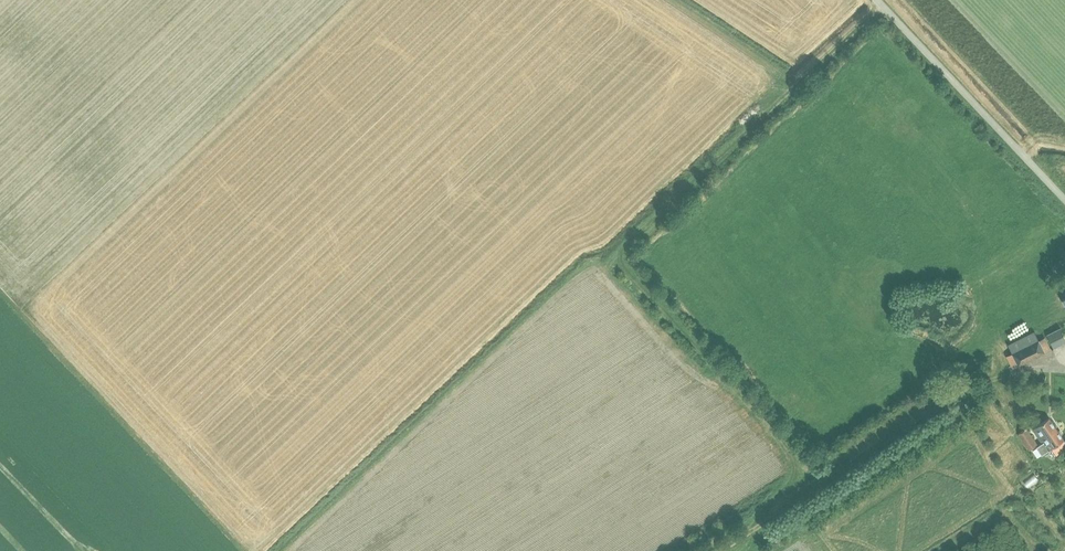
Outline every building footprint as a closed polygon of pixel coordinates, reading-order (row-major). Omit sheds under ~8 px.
[(1064,342),(1064,337),(1061,328),(1048,335),(1054,347),(1064,342)] [(1012,368),(1050,349),(1044,338),(1039,341),(1035,332),(1009,345),(1012,353),(1006,356),(1012,368)] [(1064,448),(1064,442),(1049,419),(1033,429),(1043,443),(1037,448),(1042,455),(1055,447),(1058,452),(1064,448)] [(1030,449),(1038,444),(1027,429),(1019,434),(1030,449)]
